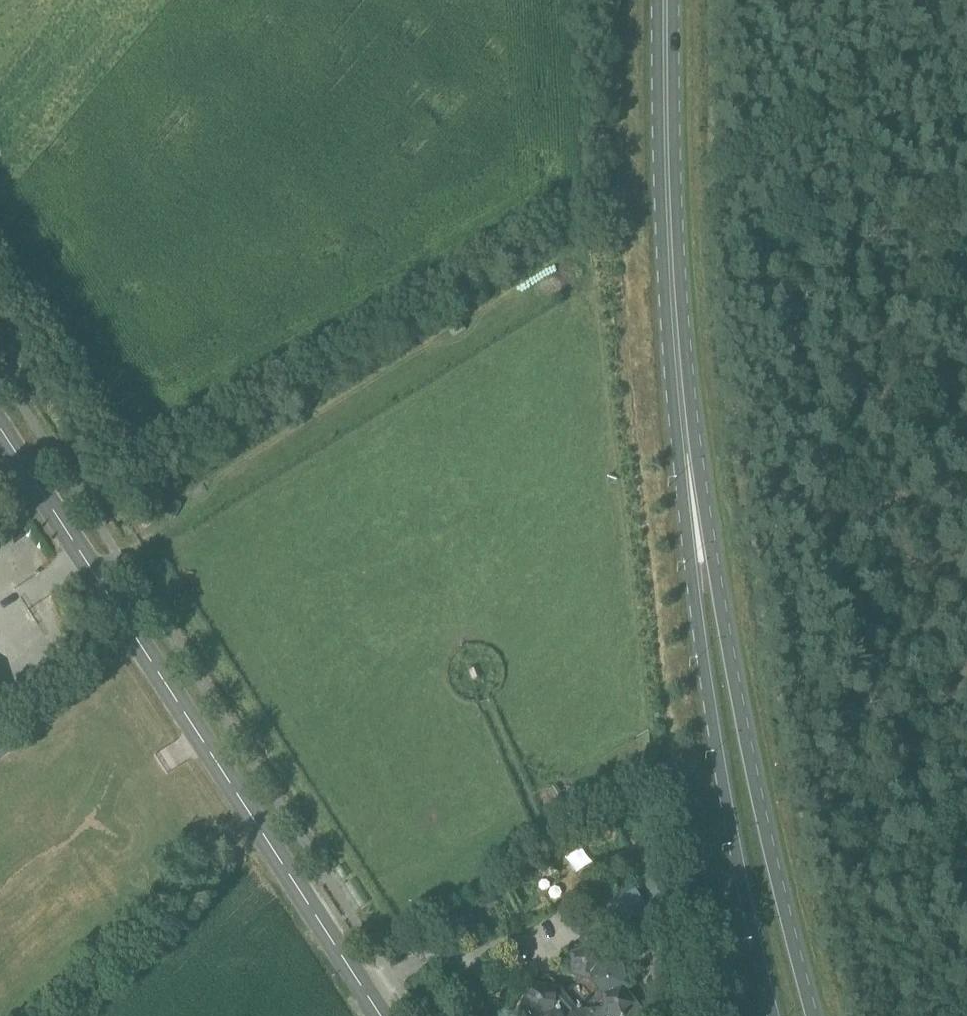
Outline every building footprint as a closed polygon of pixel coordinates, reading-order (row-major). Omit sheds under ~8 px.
[(11,704),(0,689),(0,711),(11,704)] [(641,835),(651,833),(646,812),(635,815),(641,835)] [(611,925),(640,909),(628,888),(600,904),(611,925)] [(535,1015),(604,1015),(606,1014),(614,1015),(628,1015),(636,1002),(623,987),(622,967),(602,962),(589,947),(571,954),(572,974),(592,979),(605,994),(605,1000),(590,1008),(581,1015),(558,987),(554,991),(534,986),(524,1003),(535,1015)]
